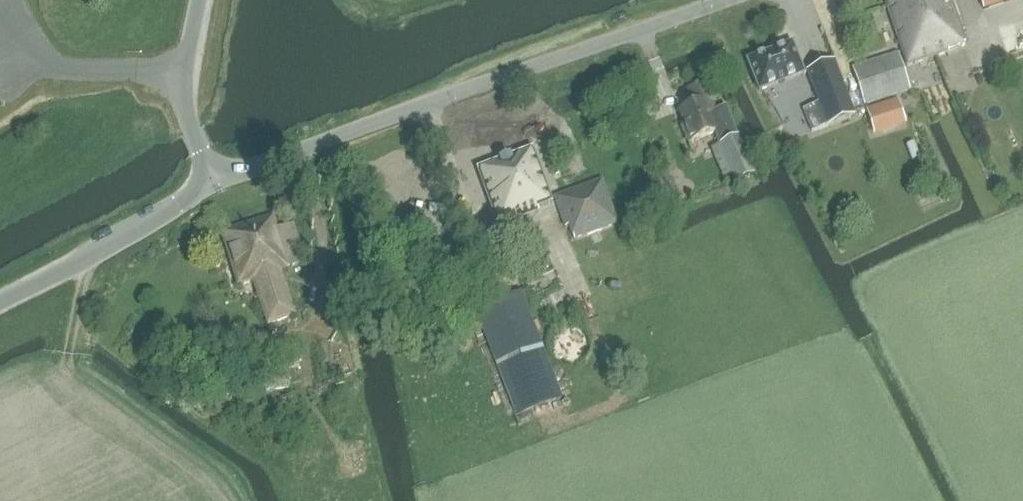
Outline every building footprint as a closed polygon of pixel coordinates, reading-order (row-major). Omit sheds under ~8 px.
[(966,44),(951,0),(884,0),(906,68),(937,57),(946,54),(946,51),(966,44)] [(984,10),(1015,0),(981,0),(984,10)] [(656,46),(662,66),(672,63),(666,43),(656,46)] [(804,75),(793,44),(748,61),(760,92),(804,75)] [(898,54),(852,69),(865,107),(911,92),(898,54)] [(835,64),(809,74),(831,130),(857,120),(835,64)] [(685,127),(683,128),(690,145),(716,135),(737,185),(756,177),(740,139),(738,140),(727,111),(717,115),(706,85),(689,91),(695,107),(680,113),(685,127)] [(878,122),(898,115),(893,101),(873,107),(878,122)] [(538,210),(553,204),(534,149),(477,170),(498,228),(539,214),(538,210)] [(930,164),(923,167),(926,176),(934,172),(930,164)] [(575,241),(619,225),(603,181),(554,198),(565,229),(570,226),(575,241)] [(276,272),(304,263),(292,224),(276,229),(272,216),(220,233),(237,287),(253,282),(267,324),(294,315),(286,289),(282,290),(276,272)] [(438,243),(427,246),(429,255),(440,252),(438,243)] [(392,258),(384,260),(387,271),(395,269),(392,258)] [(564,399),(523,292),(475,310),(517,417),(564,399)] [(592,343),(592,342),(590,334),(589,330),(586,327),(579,322),(571,320),(566,320),(561,322),(555,326),(550,333),(549,337),(548,341),(550,349),(554,356),(559,361),(564,362),(568,363),(576,362),(579,361),(584,358),(589,351),(591,347),(592,343)]
